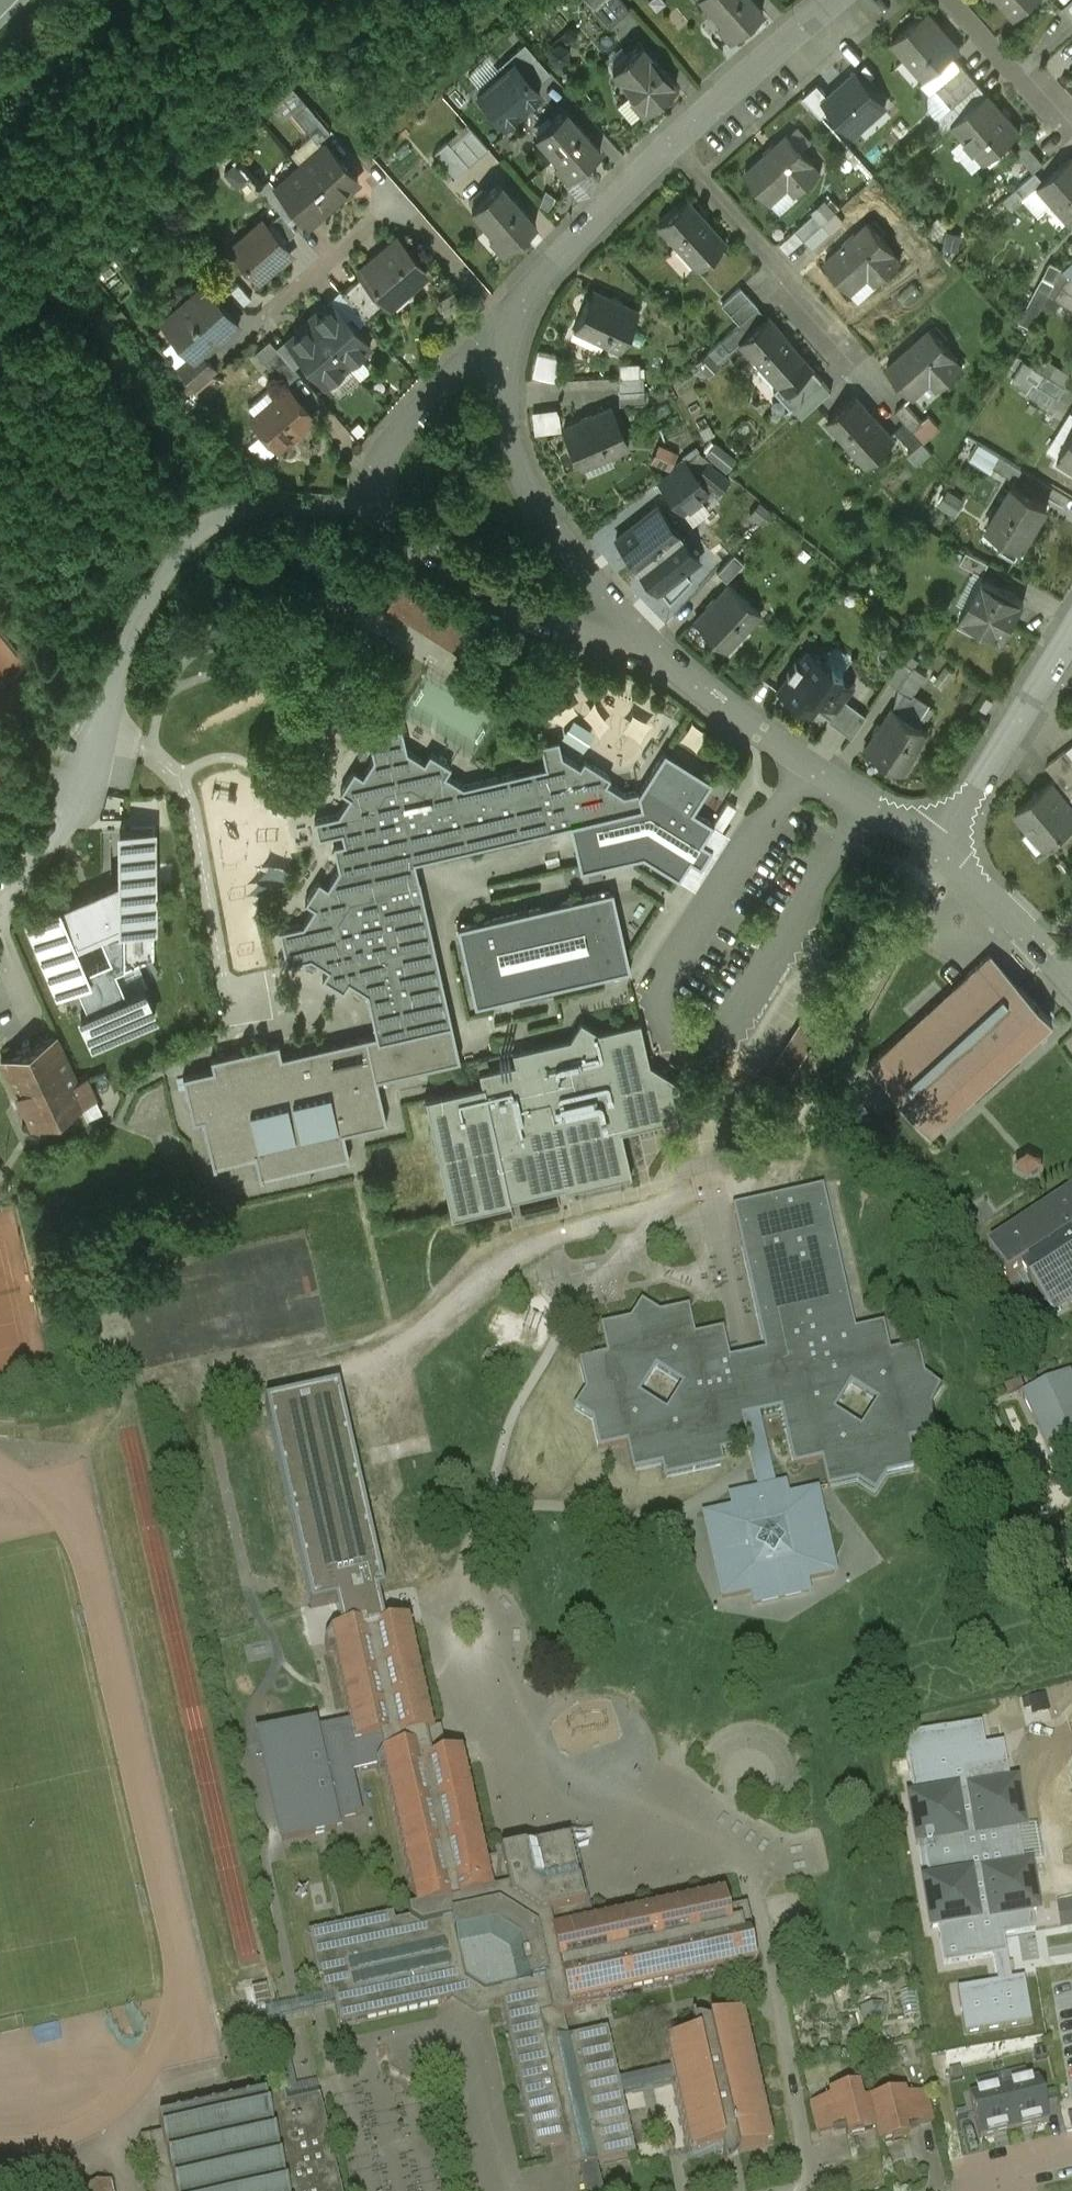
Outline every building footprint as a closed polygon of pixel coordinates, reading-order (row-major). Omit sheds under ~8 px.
[(592,7),(609,26),(628,9),(621,0),(600,0),(592,7)] [(755,0),(705,0),(734,33),(763,9),(755,0)] [(1016,11),(1028,0),(1006,0),(1016,11)] [(1062,5),(1071,16),(1071,0),(1068,0),(1062,5)] [(926,9),(890,40),(891,41),(892,40),(923,76),(922,77),(923,78),(959,47),(926,9)] [(676,84),(640,42),(611,67),(647,108),(676,84)] [(540,92),(513,61),(475,94),(502,125),(540,92)] [(960,62),(934,85),(952,106),(954,103),(978,83),(960,62)] [(962,112),(951,122),(952,124),(953,123),(984,159),(983,160),(984,161),(1020,130),(987,91),(962,112)] [(330,129),(307,102),(294,113),(318,141),(330,129)] [(952,106),(935,120),(943,129),(951,122),(962,112),(954,103),(952,106)] [(600,149),(565,107),(537,131),(572,172),(600,149)] [(488,148),(472,129),(454,145),(470,164),(488,148)] [(789,132),(745,172),(771,200),(795,179),(802,187),(820,171),(812,162),(814,160),(789,132)] [(454,145),(448,139),(435,151),(457,176),(470,164),(454,145)] [(357,179),(324,141),(300,163),(332,200),(357,179)] [(1030,141),(1020,147),(1032,168),(1042,162),(1030,141)] [(1044,179),(1037,185),(1039,186),(1040,185),(1070,220),(1069,222),(1069,223),(1071,221),(1071,154),(1044,179)] [(222,169),(238,183),(249,171),(233,157),(222,169)] [(332,200),(300,163),(275,184),(307,222),(332,200)] [(1036,169),(1017,186),(1025,195),(1037,185),(1044,179),(1036,169)] [(536,223),(501,182),(473,206),(508,247),(536,223)] [(725,243),(686,200),(659,224),(698,267),(725,243)] [(815,212),(796,229),(805,238),(823,222),(815,212)] [(262,219),(247,232),(247,239),(236,247),(236,252),(258,277),(278,259),(276,257),(287,248),(262,219)] [(823,222),(805,238),(814,248),(832,231),(823,222)] [(870,223),(826,262),(852,291),(876,270),(895,253),(896,252),(870,223)] [(384,254),(362,274),(385,301),(402,287),(402,288),(408,288),(421,277),(422,271),(421,270),(423,268),(396,237),(381,251),(384,254)] [(895,253),(876,270),(883,278),(902,262),(895,253)] [(1063,266),(1071,273),(1071,255),(1063,266)] [(385,301),(362,274),(342,291),(365,318),(385,301)] [(1068,274),(1055,295),(1071,306),(1071,277),(1068,274)] [(236,321),(204,283),(162,319),(189,351),(194,357),(201,351),(236,321)] [(757,306),(741,288),(723,304),(739,323),(757,306)] [(638,310),(592,289),(575,328),(618,349),(638,310)] [(369,344),(332,300),(321,309),(319,307),(308,317),(347,363),(369,344)] [(347,363),(308,317),(296,328),(298,329),(287,339),(325,382),(347,363)] [(805,359),(766,317),(748,333),(739,342),(778,384),(805,359)] [(739,323),(708,351),(717,360),(729,349),(730,350),(739,342),(748,333),(739,323)] [(930,327),(886,367),(912,396),(936,374),(955,357),(957,356),(930,327)] [(298,371),(277,347),(263,359),(284,384),(298,371)] [(531,372),(557,379),(564,354),(537,347),(531,372)] [(201,351),(194,357),(189,351),(175,364),(195,386),(216,368),(201,351)] [(955,357),(936,374),(944,382),(963,365),(955,357)] [(1065,385),(1044,371),(1037,383),(1033,381),(1026,392),(1048,405),(1055,394),(1058,396),(1065,385)] [(616,376),(616,389),(643,389),(642,376),(616,376)] [(288,386),(252,418),(277,447),(279,445),(284,445),(296,435),(297,429),(313,415),(299,399),(298,400),(287,388),(289,387),(288,386)] [(818,386),(799,403),(807,412),(826,395),(818,386)] [(643,389),(616,389),(617,401),(643,400),(643,389)] [(855,395),(828,420),(866,463),(894,438),(855,395)] [(922,421),(905,402),(896,411),(906,422),(912,430),(922,421)] [(609,405),(563,425),(581,466),(628,445),(609,405)] [(912,430),(906,422),(896,431),(914,450),(923,442),(912,430)] [(1058,456),(1059,457),(1061,453),(1071,460),(1071,433),(1058,456)] [(1022,467),(982,443),(972,459),(991,471),(994,466),(1015,478),(1013,482),(1015,479),(1022,467)] [(657,445),(653,461),(672,466),(676,449),(657,445)] [(685,460),(659,481),(682,511),(714,486),(719,489),(727,481),(706,463),(696,472),(685,460)] [(1013,482),(987,526),(1004,537),(997,548),(1015,559),(1020,557),(1023,552),(1022,547),(1048,503),(1013,482)] [(959,496),(948,489),(939,503),(950,510),(959,496)] [(683,539),(656,506),(617,536),(642,571),(683,539)] [(989,562),(966,550),(960,561),(983,573),(989,562)] [(742,562),(733,553),(715,572),(724,581),(742,562)] [(1024,601),(981,577),(961,614),(1004,637),(1024,601)] [(400,582),(386,603),(461,653),(475,632),(400,582)] [(759,615),(727,585),(692,621),(725,651),(759,615)] [(839,675),(806,649),(775,690),(810,715),(839,675)] [(924,674),(901,659),(888,680),(910,695),(924,674)] [(926,732),(890,708),(864,751),(900,774),(926,732)] [(462,784),(445,773),(450,764),(429,751),(424,760),(406,749),(401,725),(368,733),(373,756),(362,773),(353,768),(340,789),(349,795),(337,812),(314,817),(318,836),(347,829),(350,839),(333,843),(338,867),(327,884),(318,879),(305,900),(313,905),(302,922),(279,928),(287,961),(310,956),(328,967),(322,976),(343,989),(349,980),(366,992),(376,1033),(377,1041),(451,1024),(452,1024),(415,860),(549,830),(542,801),(540,802),(532,769),(462,784)] [(623,794),(606,783),(610,776),(583,759),(579,766),(562,755),(558,739),(540,743),(545,766),(533,769),(540,802),(542,801),(549,830),(570,825),(580,870),(643,856),(678,879),(690,861),(700,867),(712,849),(702,842),(713,824),(693,811),(712,781),(664,751),(639,791),(623,794)] [(1057,758),(1071,776),(1071,757),(1066,750),(1057,758)] [(1046,765),(1071,797),(1071,796),(1071,776),(1057,758),(1046,765)] [(1050,782),(1015,811),(1029,828),(1033,826),(1047,844),(1071,824),(1071,810),(1050,782)] [(106,889),(83,899),(83,900),(59,910),(58,907),(28,920),(58,990),(76,982),(88,1010),(80,1014),(92,1042),(154,1015),(142,987),(126,994),(115,968),(121,965),(124,964),(123,927),(153,927),(152,830),(119,830),(120,884),(106,890),(106,889)] [(613,890),(457,925),(475,1004),(630,970),(613,890)] [(153,927),(123,927),(124,964),(121,965),(121,969),(153,955),(153,927)] [(990,954),(869,1065),(931,1133),(1052,1021),(990,954)] [(569,1037),(512,1051),(514,1060),(479,1070),(481,1083),(424,1095),(451,1215),(511,1202),(510,1198),(563,1186),(563,1190),(631,1175),(621,1130),(678,1117),(674,1102),(685,1085),(650,1063),(640,1021),(598,1030),(580,1019),(569,1037)] [(376,1033),(281,1055),(278,1041),(210,1057),(213,1067),(182,1074),(193,1120),(202,1118),(213,1167),(216,1166),(215,1160),(233,1156),(234,1159),(236,1159),(236,1155),(254,1151),(260,1178),(263,1178),(262,1172),(281,1167),(282,1171),(284,1170),(283,1167),(302,1163),(303,1166),(305,1165),(304,1162),(324,1158),(325,1161),(326,1161),(326,1157),(345,1153),(346,1159),(349,1158),(343,1132),(386,1122),(377,1078),(459,1060),(451,1024),(377,1041),(376,1033)] [(55,1036),(1,1058),(1,1060),(2,1060),(33,1126),(95,1098),(86,1076),(76,1080),(71,1069),(70,1069),(55,1036)] [(1013,1150),(1016,1175),(1043,1172),(1040,1147),(1013,1150)] [(774,1487),(760,1412),(780,1409),(795,1466),(822,1460),(829,1487),(857,1482),(875,1492),(888,1476),(916,1468),(909,1440),(936,1434),(929,1399),(943,1384),(922,1374),(920,1345),(889,1352),(885,1324),(853,1328),(826,1187),(732,1208),(764,1349),(729,1357),(723,1328),(693,1336),(687,1308),(655,1313),(641,1302),(629,1320),(601,1326),(606,1355),(578,1360),(584,1390),(573,1408),(594,1418),(595,1448),(626,1444),(630,1470),(661,1464),(663,1478),(723,1465),(721,1450),(749,1445),(758,1491),(729,1496),(733,1509),(703,1514),(722,1596),(750,1590),(753,1603),(809,1590),(806,1577),(836,1571),(816,1491),(787,1496),(786,1485),(774,1487)] [(988,1251),(1010,1283),(1024,1273),(1049,1309),(1063,1300),(1068,1308),(1071,1306),(1071,1195),(988,1251)] [(235,1313),(240,1339),(294,1328),(286,1290),(317,1284),(312,1260),(93,1302),(106,1368),(218,1346),(212,1318),(235,1313)] [(1071,1375),(1026,1395),(1053,1455),(1058,1453),(1059,1455),(1071,1449),(1071,1448),(1071,1447),(1071,1378),(1071,1375)] [(415,1752),(428,1750),(425,1734),(432,1732),(410,1621),(365,1630),(365,1627),(326,1635),(328,1645),(329,1654),(335,1653),(349,1724),(353,1746),(375,1741),(378,1757),(414,1749),(415,1752)] [(353,1746),(349,1724),(315,1731),(314,1726),(260,1737),(282,1843),(337,1832),(335,1824),(363,1818),(354,1775),(380,1770),(380,1766),(378,1757),(375,1741),(353,1746)] [(965,2037),(1031,2026),(1024,1982),(1011,1984),(1004,1939),(1035,1934),(1032,1914),(1038,1913),(1031,1866),(1024,1867),(1018,1830),(1025,1829),(1017,1782),(1010,1783),(1004,1744),(985,1747),(982,1724),(904,1737),(914,1800),(909,1800),(917,1847),(923,1846),(929,1883),(923,1884),(931,1931),(938,1930),(944,1968),(994,1960),(998,1986),(958,1993),(965,2037)] [(435,1749),(428,1750),(415,1752),(414,1749),(378,1757),(380,1766),(380,1770),(378,1775),(383,1774),(413,1910),(407,1911),(409,1920),(394,1923),(393,1915),(304,1934),(318,1998),(331,1996),(339,2027),(451,2002),(449,1997),(455,1996),(474,2011),(498,2007),(531,2151),(578,2141),(584,2167),(635,2156),(621,2091),(618,2079),(607,2028),(567,2035),(564,2017),(572,2015),(570,2007),(737,1970),(739,1979),(751,1975),(757,1965),(750,1932),(743,1933),(739,1913),(728,1915),(722,1890),(583,1921),(578,1898),(533,1907),(517,1897),(510,1868),(518,1867),(514,1851),(485,1857),(462,1752),(436,1758),(435,1749)] [(1038,1827),(1025,1829),(1018,1830),(1024,1867),(1031,1866),(1044,1864),(1038,1827)] [(1057,1908),(1061,1931),(1071,1929),(1071,1905),(1057,1908)] [(696,2038),(664,2042),(670,2069),(618,2079),(621,2091),(673,2082),(688,2152),(720,2147),(723,2162),(738,2151),(771,2145),(743,2013),(693,2021),(696,2038)] [(1037,2076),(967,2094),(978,2143),(1048,2126),(1037,2076)] [(828,2097),(823,2099),(831,2129),(845,2125),(848,2136),(874,2129),(878,2146),(907,2138),(904,2126),(917,2123),(909,2096),(907,2088),(864,2099),(859,2082),(826,2091),(828,2097)] [(926,2090),(909,2096),(917,2123),(918,2126),(935,2121),(926,2090)] [(159,2119),(163,2133),(141,2138),(153,2190),(342,2190),(321,2097),(287,2105),(284,2091),(159,2119)] [(831,2129),(823,2099),(806,2103),(816,2135),(831,2129)] [(82,2190),(114,2190),(111,2177),(81,2185),(82,2190)]
